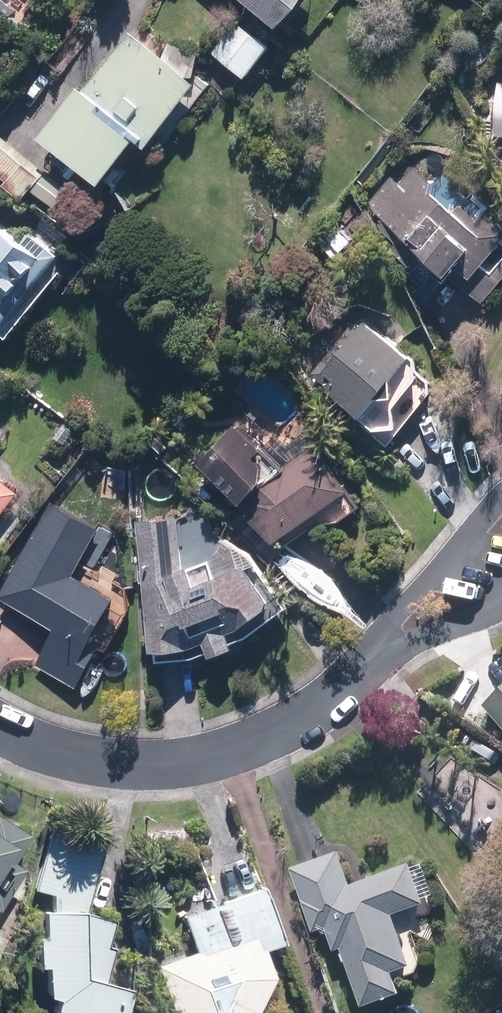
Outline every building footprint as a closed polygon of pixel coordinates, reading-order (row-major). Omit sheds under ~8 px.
[(285,34),(313,0),(244,0),(285,34)] [(271,47),(236,23),(215,53),(250,77),(271,47)] [(205,91),(133,36),(91,91),(88,89),(48,140),(105,184),(141,137),(159,150),(205,91)] [(49,173),(0,134),(0,173),(41,206),(50,195),(38,186),(49,173)] [(373,203),(456,277),(463,269),(473,278),(465,287),(485,304),(501,285),(501,240),(488,227),(481,234),(446,202),(457,190),(442,177),(436,183),(429,176),(415,191),(398,176),(373,203)] [(1,222),(0,223),(0,330),(10,338),(60,274),(74,285),(91,264),(39,222),(24,240),(1,222)] [(367,415),(413,357),(372,325),(332,375),(339,381),(333,389),(367,415)] [(251,419),(211,462),(250,499),(242,507),(286,549),(352,480),(317,447),(300,465),(251,419)] [(14,430),(0,420),(0,448),(14,430)] [(23,494),(5,481),(13,469),(0,460),(0,525),(23,494)] [(102,529),(54,502),(3,593),(57,624),(36,662),(84,689),(106,650),(96,644),(121,600),(77,575),(102,529)] [(142,520),(156,651),(213,645),(214,658),(241,654),(238,627),(277,606),(247,543),(217,551),(225,581),(203,586),(198,566),(185,567),(180,515),(142,520)] [(485,706),(501,723),(501,690),(485,706)] [(5,900),(22,868),(10,861),(26,830),(0,816),(0,897),(5,900)] [(97,846),(96,846),(49,835),(32,888),(56,895),(55,908),(44,908),(43,937),(37,937),(37,962),(45,963),(48,994),(53,997),(50,1012),(122,1012),(127,987),(111,984),(117,952),(101,949),(107,917),(84,913),(97,846)] [(343,851),(291,866),(310,931),(327,926),(337,958),(341,957),(346,972),(352,970),(364,1008),(405,995),(399,976),(423,968),(405,910),(427,904),(414,860),(351,879),(343,851)] [(157,962),(178,1012),(257,1012),(251,999),(277,988),(261,950),(283,941),(260,887),(184,920),(195,946),(157,962)]
